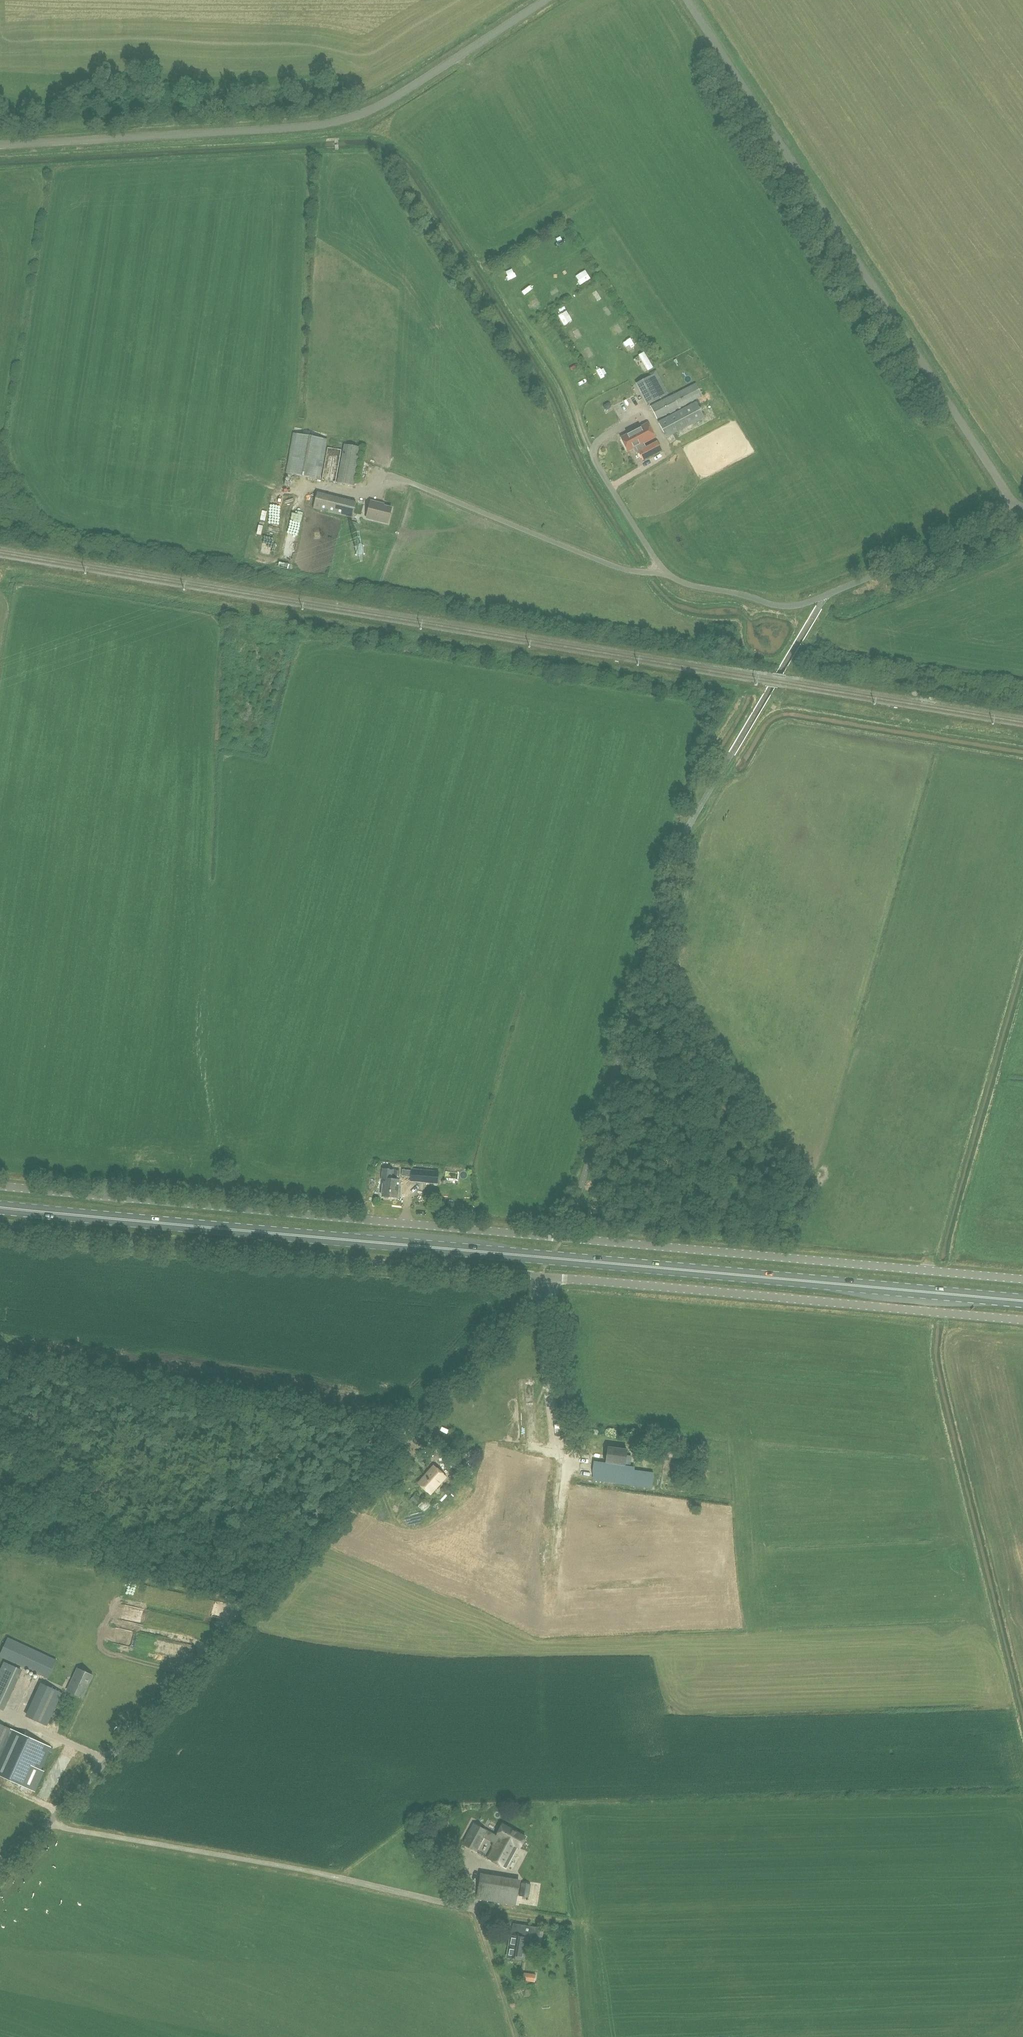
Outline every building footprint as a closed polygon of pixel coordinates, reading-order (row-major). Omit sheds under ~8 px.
[(553,243),(560,239),(557,233),(550,237),(553,243)] [(571,237),(566,240),(572,249),(576,246),(571,237)] [(590,293),(594,301),(608,294),(603,285),(590,293)] [(533,305),(536,311),(545,307),(542,301),(533,305)] [(624,340),(629,349),(638,345),(633,336),(624,340)] [(583,348),(585,358),(594,356),(592,346),(583,348)] [(649,369),(654,367),(645,350),(640,352),(649,369)] [(649,403),(665,395),(654,374),(638,382),(649,403)] [(657,419),(702,395),(696,382),(650,406),(657,419)] [(659,421),(666,437),(704,417),(697,402),(659,421)] [(646,447),(644,442),(655,436),(648,423),(631,432),(632,432),(622,438),(628,450),(634,447),(634,448),(636,447),(638,451),(643,460),(662,450),(658,441),(646,447)] [(320,479),(327,439),(294,432),(287,472),(320,479)] [(354,485),(361,447),(345,444),(338,482),(354,485)] [(352,518),(356,502),(317,492),(314,508),(352,518)] [(388,523),(392,508),(379,505),(379,503),(371,501),(367,518),(388,523)] [(271,534),(269,545),(276,546),(278,535),(271,534)] [(385,1196),(385,1198),(388,1199),(388,1197),(398,1198),(399,1180),(392,1179),(393,1169),(383,1168),(382,1179),(384,1179),(382,1196),(385,1196)] [(438,1184),(439,1172),(411,1169),(410,1181),(438,1184)] [(471,1434),(473,1429),(463,1426),(461,1431),(471,1434)] [(604,1466),(603,1473),(613,1474),(620,1475),(621,1469),(614,1468),(615,1464),(625,1465),(627,1449),(608,1447),(607,1463),(606,1467),(604,1466)] [(430,1493),(446,1476),(435,1466),(419,1483),(430,1493)] [(642,1497),(641,1505),(656,1506),(656,1497),(642,1497)] [(552,1551),(556,1539),(552,1538),(547,1549),(552,1551)] [(195,1610),(205,1612),(207,1603),(197,1601),(195,1610)] [(57,1659),(0,1633),(0,1657),(47,1678),(57,1659)] [(22,1670),(4,1661),(0,1670),(0,1709),(4,1711),(22,1670)] [(82,1698),(93,1675),(79,1668),(73,1680),(74,1681),(69,1691),(82,1698)] [(27,1712),(50,1725),(67,1693),(44,1681),(27,1712)] [(44,1771),(41,1770),(51,1747),(14,1730),(0,1760),(0,1775),(35,1791),(44,1771)] [(497,1835),(474,1823),(462,1844),(476,1852),(484,1837),(495,1843),(487,1858),(506,1868),(517,1847),(520,1848),(526,1837),(503,1824),(497,1835)] [(526,1858),(529,1860),(528,1862),(538,1867),(540,1861),(539,1860),(542,1854),(530,1849),(526,1858)] [(516,1905),(520,1879),(481,1872),(477,1899),(516,1905)] [(529,1897),(531,1884),(521,1882),(520,1896),(529,1897)] [(541,1942),(543,1928),(522,1924),(520,1936),(511,1935),(508,1957),(523,1959),(527,1938),(529,1938),(528,1940),(541,1942)] [(541,1988),(544,1993),(550,1990),(546,1984),(541,1988)]
